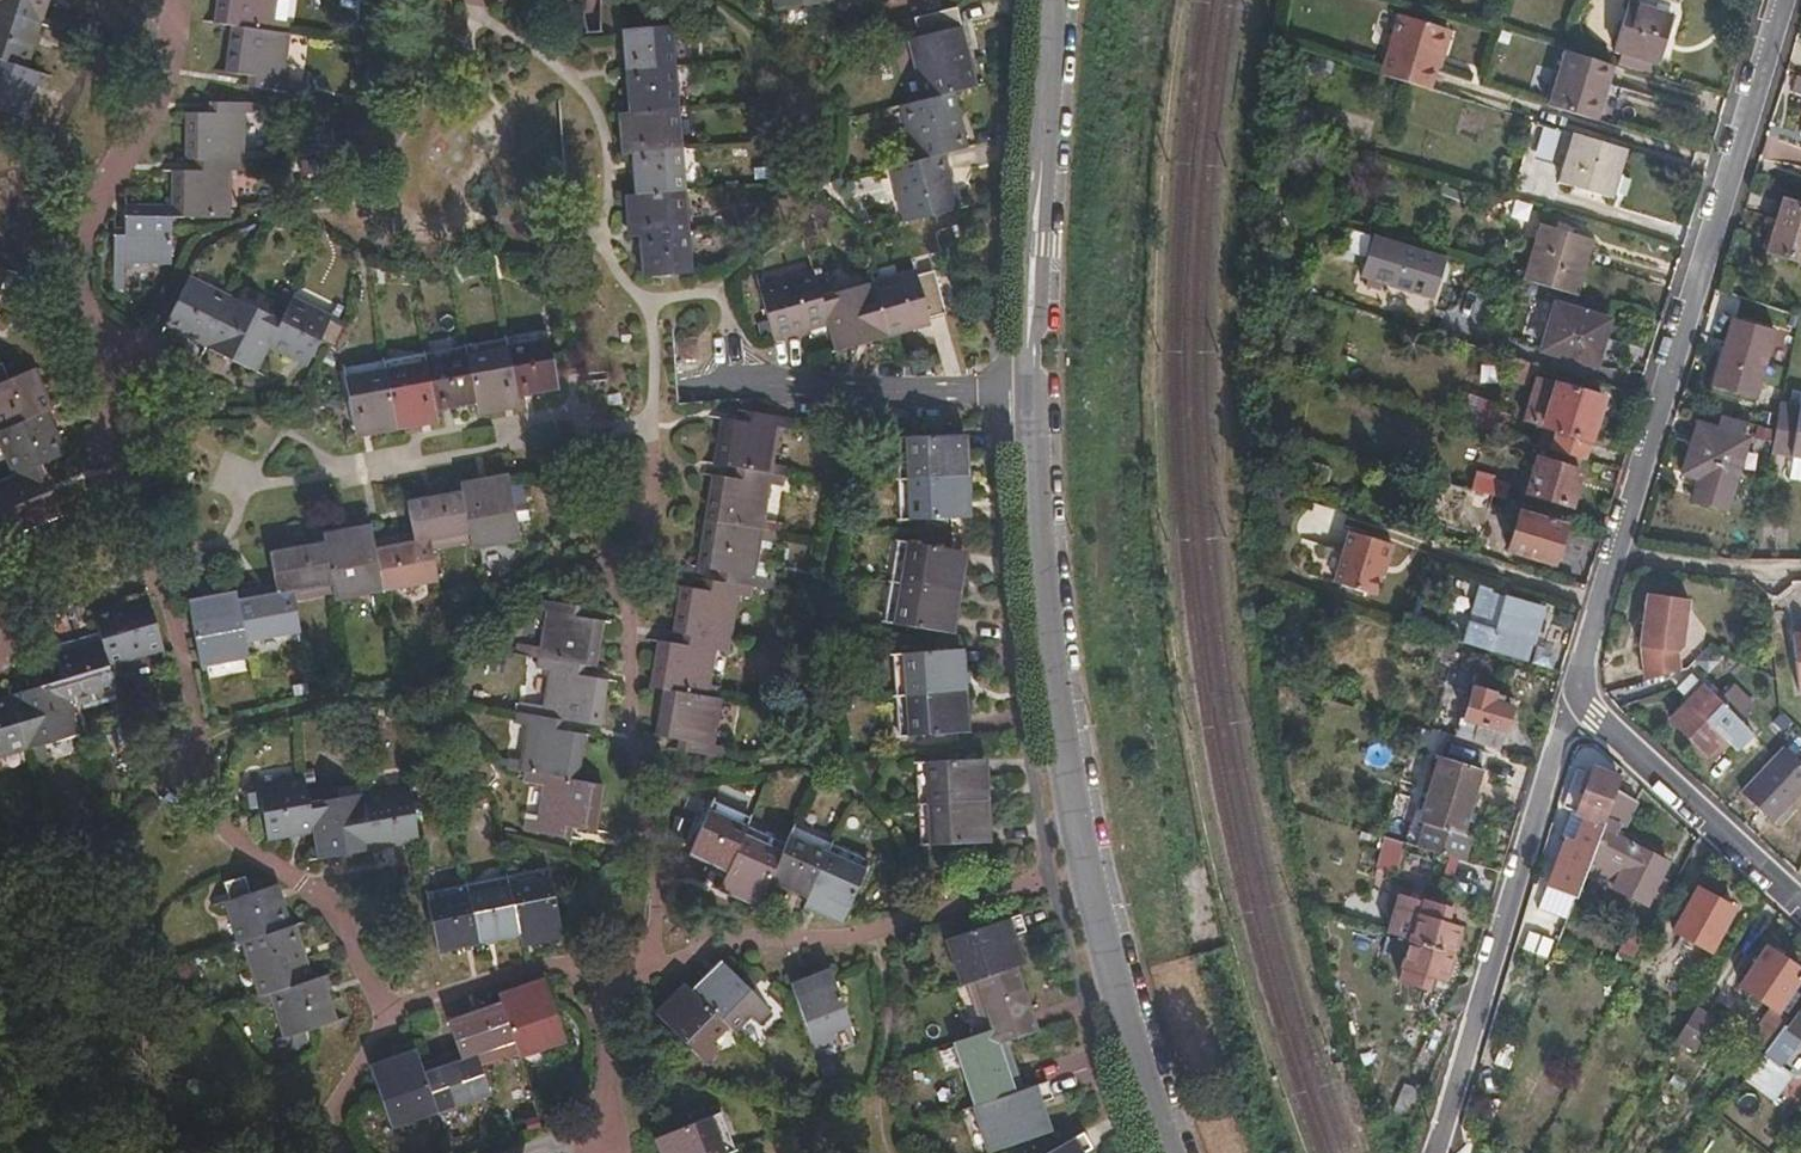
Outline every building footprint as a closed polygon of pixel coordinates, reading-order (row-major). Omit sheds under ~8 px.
[(47,0),(0,0),(0,107),(25,115),(38,69),(26,66),(47,0)] [(292,97),(292,82),(281,82),(287,35),(271,33),(275,0),(215,0),(212,25),(227,27),(223,75),(250,77),(250,92),(275,93),(275,96),(292,97)] [(763,10),(838,0),(762,0),(763,10)] [(1673,9),(1645,0),(1628,0),(1615,40),(1627,45),(1623,57),(1655,67),(1673,9)] [(1431,82),(1450,21),(1401,5),(1381,67),(1431,82)] [(884,162),(894,223),(950,214),(940,154),(960,150),(950,93),(972,90),(960,25),(954,26),(951,9),(906,19),(908,35),(902,36),(913,98),(896,102),(905,157),(884,162)] [(628,237),(631,278),(682,275),(662,25),(612,27),(618,110),(607,111),(610,154),(622,155),(625,193),(615,194),(617,237),(628,237)] [(1596,114),(1614,59),(1569,44),(1551,100),(1596,114)] [(107,236),(106,278),(120,279),(121,265),(167,264),(168,221),(228,220),(228,171),(242,171),(242,114),(255,114),(255,102),(210,103),(210,111),(183,112),(183,161),(195,161),(196,168),(167,168),(165,202),(120,203),(120,236),(107,236)] [(1615,167),(1624,140),(1574,125),(1558,175),(1607,190),(1609,183),(1615,167)] [(1622,188),(1627,171),(1615,167),(1609,183),(1622,188)] [(1772,254),(1800,263),(1800,206),(1787,201),(1772,254)] [(1571,286),(1589,230),(1541,215),(1522,272),(1571,286)] [(1429,290),(1441,247),(1370,226),(1358,269),(1365,271),(1363,278),(1378,282),(1380,276),(1429,290)] [(747,286),(763,341),(818,327),(826,354),(884,338),(883,335),(921,325),(920,322),(940,316),(928,272),(908,277),(907,273),(813,299),(804,270),(747,286)] [(195,344),(246,375),(264,347),(301,369),(314,346),(329,354),(339,337),(327,328),(329,325),(289,302),(275,324),(226,294),(224,298),(184,274),(158,317),(197,341),(195,344)] [(1590,359),(1604,313),(1550,295),(1535,342),(1590,359)] [(1727,323),(1706,391),(1747,403),(1768,336),(1727,323)] [(701,333),(673,337),(676,360),(705,356),(701,333)] [(338,377),(347,437),(432,424),(431,412),(470,404),(472,418),(514,412),(514,397),(547,392),(539,346),(338,377)] [(1524,376),(1530,355),(1510,349),(1503,369),(1524,376)] [(1,540),(57,516),(37,467),(59,458),(40,412),(46,408),(28,366),(3,376),(0,371),(0,464),(6,480),(0,482),(0,537),(1,540)] [(1581,452),(1600,390),(1532,369),(1519,412),(1540,418),(1557,423),(1550,443),(1581,452)] [(1791,433),(1798,400),(1777,396),(1770,430),(1791,433)] [(1798,400),(1791,433),(1786,458),(1800,461),(1800,401),(1798,400)] [(1501,429),(1508,406),(1493,402),(1487,424),(1501,429)] [(674,754),(713,761),(715,748),(701,746),(708,701),(699,699),(705,656),(715,656),(724,599),(742,600),(744,590),(758,592),(759,580),(747,578),(761,489),(774,490),(775,477),(763,475),(769,432),(783,433),(785,420),(740,413),(738,425),(709,421),(702,466),(727,469),(725,481),(700,478),(686,569),(708,575),(708,582),(701,582),(700,591),(667,588),(660,637),(683,641),(682,649),(645,644),(637,690),(651,693),(643,739),(676,745),(674,754)] [(1728,492),(1741,444),(1738,443),(1743,425),(1717,417),(1712,436),(1691,430),(1677,479),(1728,492)] [(1550,443),(1557,423),(1540,418),(1533,438),(1550,443)] [(1786,458),(1791,433),(1770,430),(1766,454),(1786,458)] [(897,437),(900,519),(962,518),(961,436),(897,437)] [(1535,452),(1524,486),(1567,499),(1578,465),(1535,452)] [(1506,478),(1473,468),(1469,481),(1492,487),(1503,490),(1506,478)] [(182,598),(190,667),(238,661),(237,639),(292,631),(288,594),(325,589),(327,600),(424,586),(420,542),(453,539),(454,548),(505,540),(497,475),(444,482),(445,499),(401,505),(404,543),(368,548),(366,524),(317,531),(319,544),(260,553),(264,595),(231,600),(230,592),(182,598)] [(1480,529),(1492,487),(1469,481),(1454,476),(1442,517),(1480,529)] [(1518,505),(1506,542),(1550,556),(1562,518),(1518,505)] [(1344,522),(1327,575),(1370,588),(1380,556),(1383,557),(1389,536),(1344,522)] [(899,543),(885,626),(945,637),(958,553),(899,543)] [(1534,611),(1538,597),(1503,587),(1491,622),(1495,623),(1488,643),(1521,652),(1529,625),(1534,611)] [(1678,644),(1683,598),(1641,593),(1635,643),(1637,643),(1645,677),(1678,665),(1674,647),(1678,644)] [(13,751),(14,755),(71,737),(62,708),(108,694),(101,667),(154,651),(138,598),(83,615),(91,640),(45,654),(51,679),(1,694),(0,695),(0,755),(13,751)] [(512,820),(510,834),(548,840),(550,829),(583,833),(590,788),(565,784),(570,736),(544,732),(545,721),(588,728),(594,683),(565,680),(565,669),(584,670),(592,621),(560,616),(561,607),(523,601),(521,614),(533,616),(524,673),(536,674),(530,716),(504,714),(502,727),(513,728),(506,775),(532,780),(524,822),(512,820)] [(1537,627),(1541,613),(1534,611),(1529,625),(1537,627)] [(1790,628),(1796,685),(1800,684),(1800,626),(1790,628)] [(894,657),(899,739),(958,737),(953,653),(894,657)] [(1495,743),(1508,699),(1497,696),(1498,690),(1470,681),(1460,712),(1455,710),(1448,729),(1495,743)] [(1752,729),(1704,681),(1670,715),(1705,751),(1724,733),(1729,738),(1736,745),(1752,729)] [(1711,756),(1729,738),(1724,733),(1705,751),(1711,756)] [(1800,788),(1800,758),(1784,741),(1742,785),(1774,817),(1800,788)] [(1458,824),(1476,763),(1435,751),(1410,839),(1416,841),(1436,846),(1459,853),(1466,827),(1458,824)] [(1612,784),(1617,770),(1591,761),(1590,766),(1582,764),(1575,783),(1583,786),(1576,807),(1589,811),(1578,839),(1562,832),(1545,881),(1572,892),(1580,871),(1612,784)] [(915,764),(920,847),(983,845),(977,763),(915,764)] [(301,837),(305,865),(365,856),(364,849),(411,843),(402,791),(356,798),(355,794),(297,801),(294,781),(247,786),(256,843),(301,837)] [(1576,807),(1583,786),(1575,783),(1568,804),(1576,807)] [(1666,855),(1613,827),(1617,818),(1623,821),(1635,794),(1612,784),(1580,871),(1585,874),(1590,865),(1589,864),(1599,846),(1619,858),(1610,876),(1647,896),(1651,887),(1656,889),(1666,871),(1660,868),(1666,855)] [(697,810),(675,854),(713,873),(705,891),(743,909),(759,881),(793,896),(789,906),(829,925),(855,870),(781,834),(770,854),(734,836),(737,830),(697,810)] [(1428,875),(1436,846),(1416,841),(1408,870),(1428,875)] [(1610,876),(1619,858),(1599,846),(1589,864),(1590,865),(1610,876)] [(258,997),(271,1040),(323,1024),(310,980),(298,982),(283,930),(278,928),(265,888),(239,896),(233,878),(211,885),(215,902),(210,906),(222,945),(229,947),(245,1001),(258,997)] [(416,903),(425,953),(505,938),(507,946),(549,938),(539,881),(416,903)] [(1696,881),(1671,925),(1705,946),(1731,902),(1696,881)] [(1451,947),(1460,919),(1447,915),(1450,903),(1423,894),(1419,907),(1415,906),(1406,934),(1451,947)] [(1636,946),(1649,921),(1642,917),(1638,924),(1633,922),(1624,939),(1636,946)] [(976,1152),(985,1152),(1041,1136),(1033,1109),(1044,1105),(1038,1086),(1003,1097),(989,1049),(1025,1037),(1005,973),(1015,969),(1007,941),(1017,937),(1011,918),(933,943),(948,991),(967,986),(980,1032),(944,1044),(963,1105),(963,1115),(976,1152)] [(1443,973),(1451,947),(1406,934),(1398,959),(1404,962),(1400,973),(1428,981),(1432,970),(1443,973)] [(1775,1002),(1800,965),(1765,939),(1739,977),(1769,999),(1745,1033),(1753,1039),(1734,1066),(1741,1072),(1759,1047),(1786,1010),(1775,1002)] [(642,1018),(696,1071),(709,1057),(703,1049),(718,1033),(724,1039),(740,1022),(748,1028),(761,1014),(708,964),(680,994),(671,988),(642,1018)] [(775,988),(797,1057),(819,1051),(815,1038),(837,1031),(819,974),(775,988)] [(376,1135),(477,1099),(465,1061),(502,1048),(507,1062),(554,1047),(533,984),(487,1001),(488,1009),(435,1028),(448,1064),(412,1077),(401,1052),(353,1070),(376,1135)] [(1692,1042),(1711,1012),(1693,1000),(1688,1008),(1674,1030),(1692,1042)] [(1785,1021),(1796,1030),(1799,1027),(1800,1028),(1800,1000),(1785,1021)] [(1752,1076),(1766,1058),(1772,1063),(1775,1059),(1759,1047),(1741,1072),(1750,1078),(1752,1076)] [(1775,1094),(1793,1072),(1775,1059),(1772,1063),(1766,1058),(1752,1076),(1775,1094)] [(699,1116),(644,1139),(649,1152),(713,1152),(699,1116)] [(1073,1137),(1045,1152),(1082,1152),(1073,1137)]
